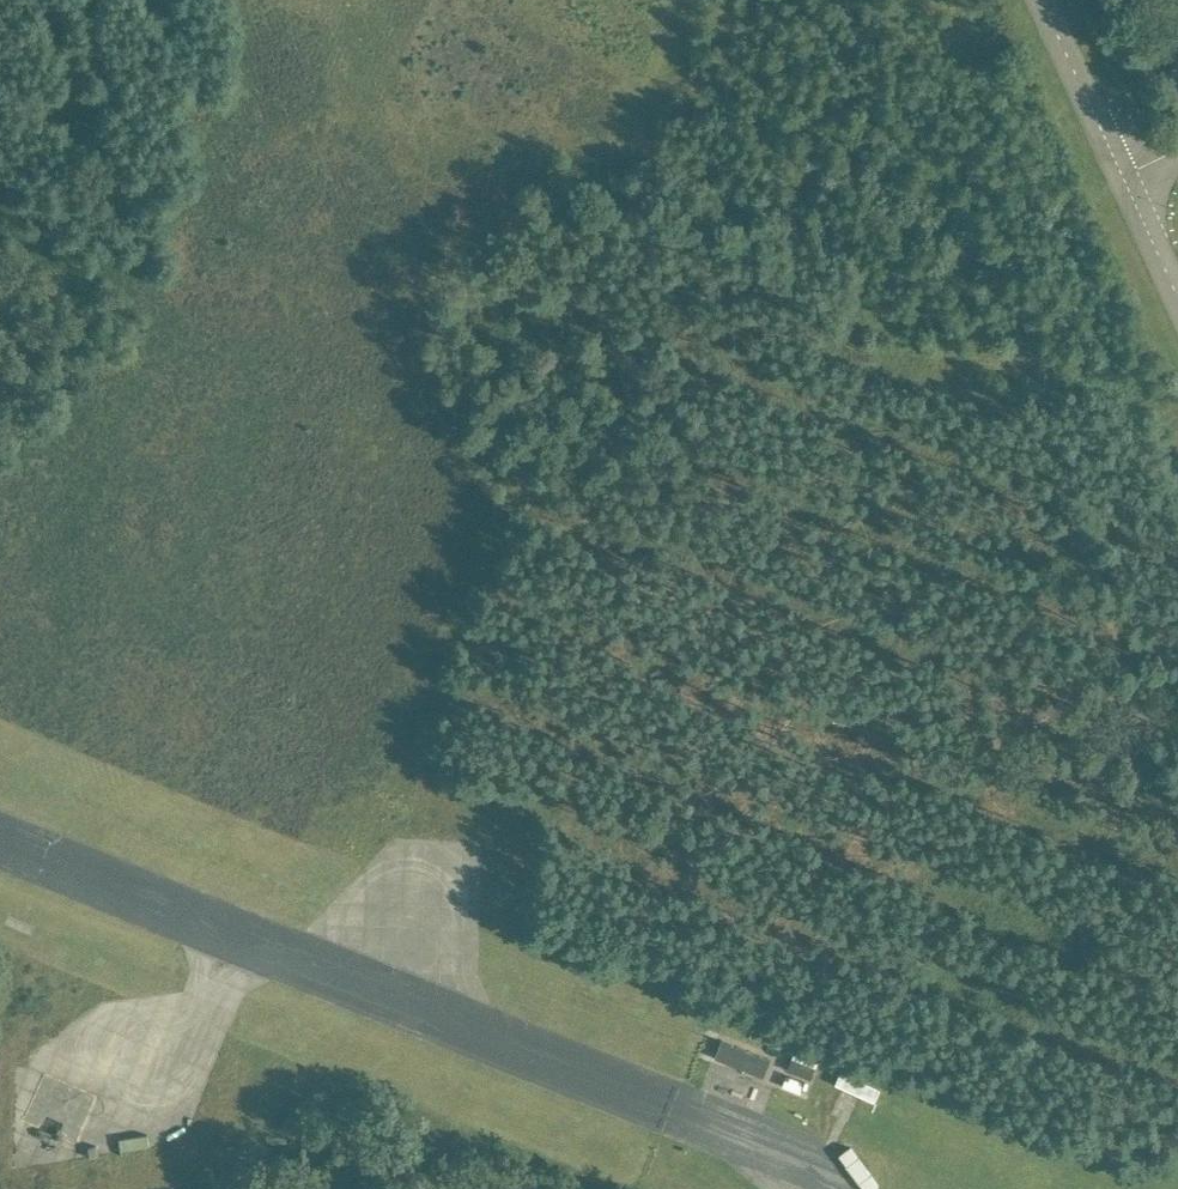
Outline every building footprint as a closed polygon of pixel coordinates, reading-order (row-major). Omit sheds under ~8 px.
[(715,1057),(764,1077),(771,1060),(722,1040),(715,1057)] [(799,1042),(795,1053),(820,1062),(824,1052),(799,1042)] [(788,1069),(811,1079),(816,1067),(793,1058),(788,1069)] [(782,1085),(800,1093),(805,1081),(787,1074),(782,1085)]
